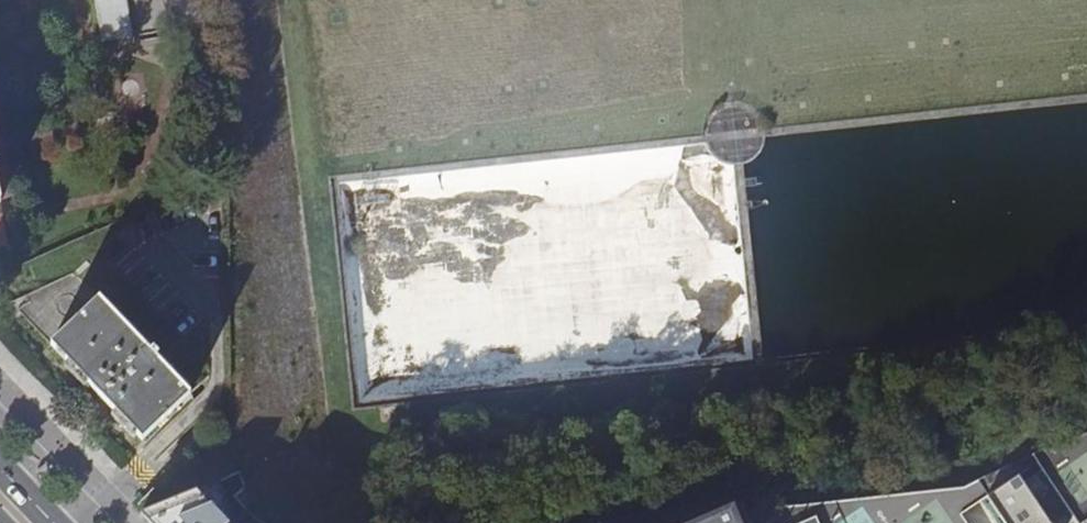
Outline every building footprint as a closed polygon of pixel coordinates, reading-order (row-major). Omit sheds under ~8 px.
[(202,21),(197,0),(96,0),(104,41),(173,28),(202,21)] [(190,390),(73,271),(11,302),(142,439),(190,390)] [(143,513),(153,522),(237,522),(220,474),(143,513)] [(991,494),(1010,522),(1047,522),(1015,477),(991,494)] [(681,522),(749,522),(742,497),(681,522)]
